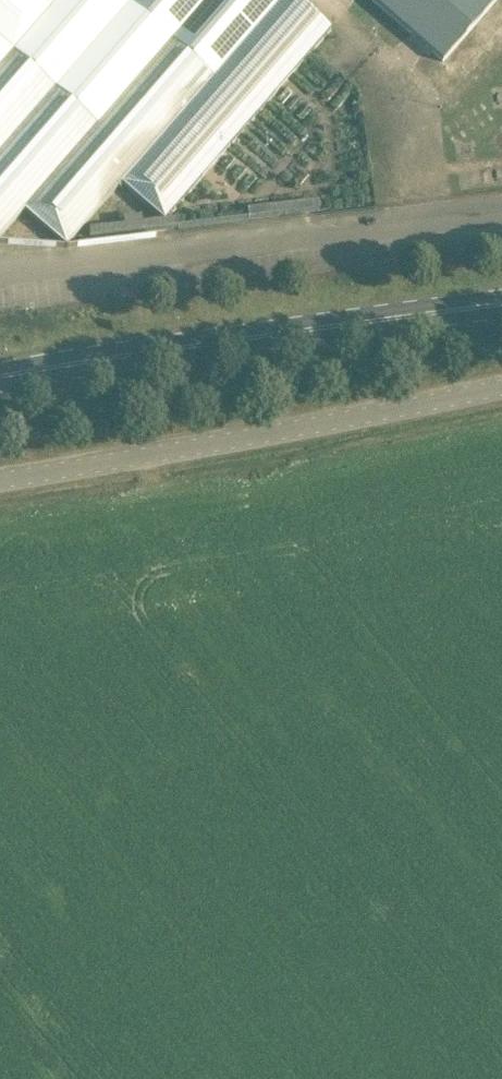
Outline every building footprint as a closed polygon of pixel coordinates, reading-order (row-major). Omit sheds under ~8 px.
[(25,210),(67,246),(121,184),(164,221),(165,222),(167,220),(331,30),(295,0),(131,0),(129,3),(126,0),(0,0),(0,238),(25,210)] [(443,60),(495,0),(374,0),(443,60)]
